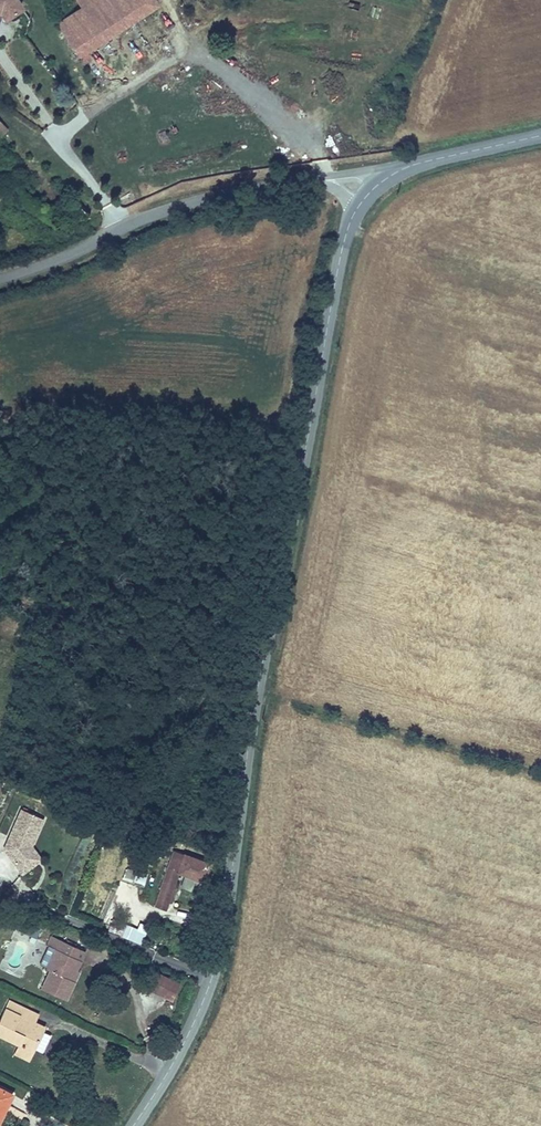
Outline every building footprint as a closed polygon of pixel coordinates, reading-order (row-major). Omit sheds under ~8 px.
[(4,17),(21,5),(17,0),(0,0),(0,12),(4,17)] [(150,0),(76,0),(77,2),(55,18),(76,50),(150,0)] [(19,86),(23,97),(32,93),(27,83),(19,86)] [(0,119),(0,137),(8,131),(0,119)] [(34,816),(18,853),(38,881),(60,864),(51,849),(61,823),(34,816)] [(201,877),(206,861),(175,850),(161,886),(168,889),(171,883),(174,883),(179,869),(182,870),(192,874),(201,877)] [(120,867),(118,878),(145,882),(147,871),(120,867)] [(192,874),(182,870),(178,880),(189,884),(192,874)] [(174,883),(171,883),(168,889),(161,886),(155,901),(166,905),(174,883)] [(16,929),(36,938),(40,930),(20,921),(16,929)] [(125,924),(120,937),(141,944),(145,931),(125,924)] [(81,959),(71,955),(77,945),(58,936),(45,965),(51,968),(42,987),(66,998),(76,979),(72,977),(81,959)] [(77,945),(71,955),(81,959),(85,949),(77,945)] [(147,984),(173,995),(179,980),(153,969),(147,984)] [(25,1016),(28,1009),(8,999),(0,1017),(0,1035),(16,1043),(13,1051),(27,1058),(33,1046),(38,1037),(40,1038),(44,1030),(34,1025),(36,1021),(25,1016)] [(28,1009),(25,1016),(36,1021),(39,1013),(28,1009)] [(49,1033),(44,1030),(40,1038),(38,1037),(33,1046),(41,1050),(49,1033)] [(0,1105),(5,1107),(11,1095),(0,1089),(0,1105)]
